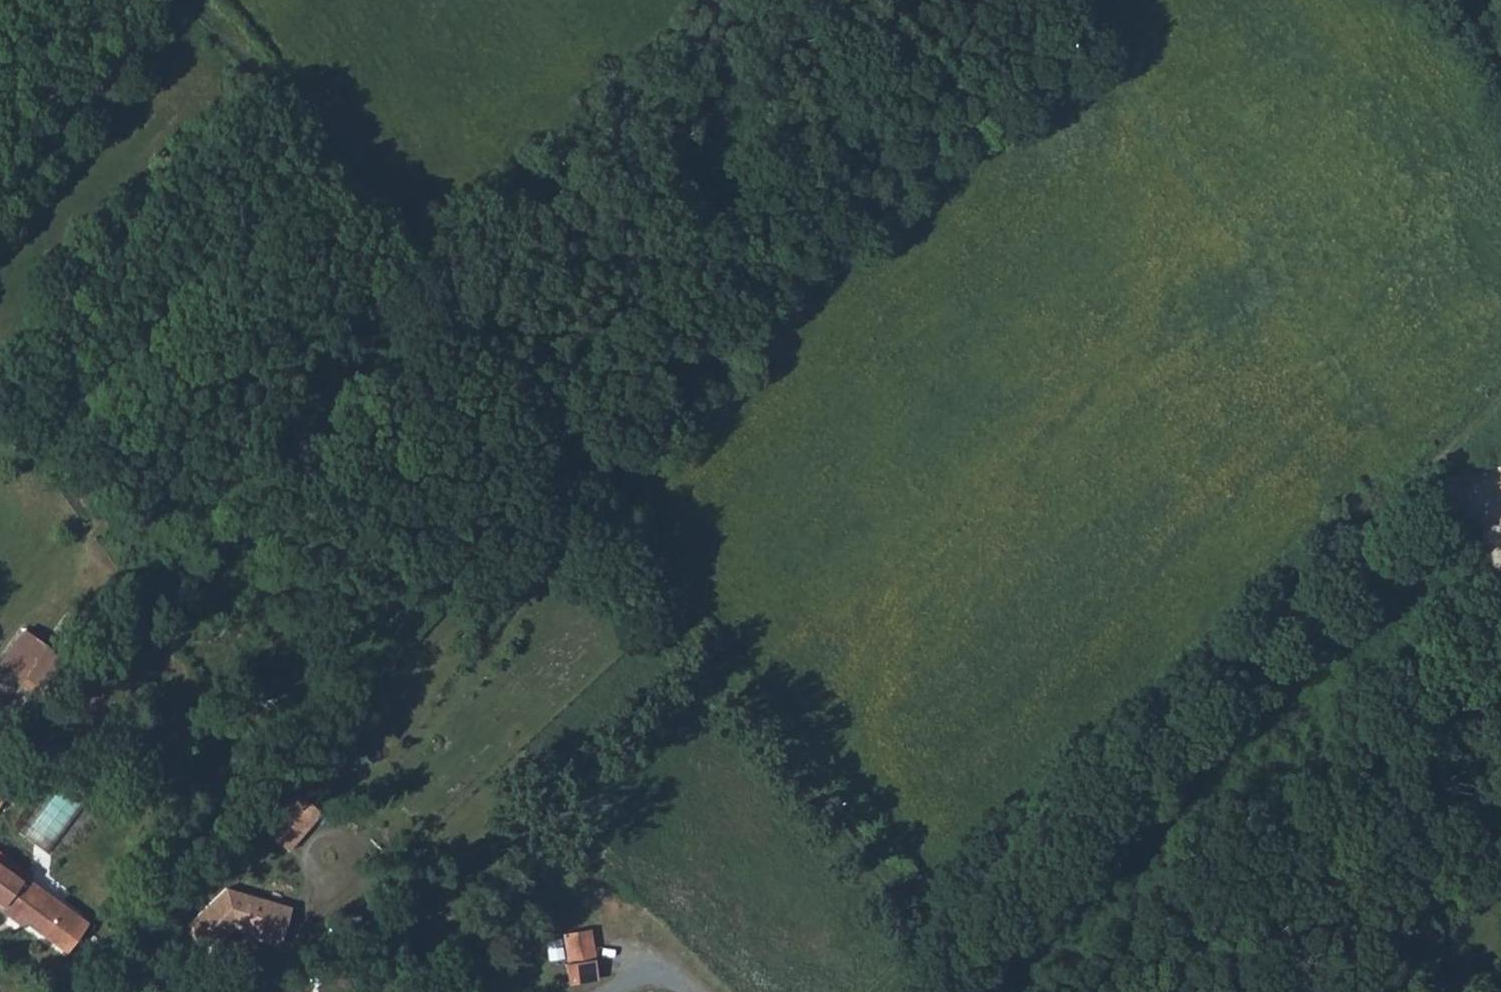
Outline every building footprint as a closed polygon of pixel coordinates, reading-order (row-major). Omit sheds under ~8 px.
[(71,657),(27,627),(0,663),(0,666),(42,697),(71,657)] [(15,787),(0,776),(0,807),(15,787)] [(267,833),(293,854),(325,815),(299,794),(267,833)] [(43,935),(69,955),(91,924),(29,877),(32,874),(0,850),(0,908),(3,910),(6,907),(43,935)] [(213,884),(195,942),(227,952),(233,932),(284,948),(295,910),(213,884)] [(571,924),(574,954),(601,950),(597,920),(571,924)] [(601,950),(574,954),(572,955),(575,974),(604,969),(601,950)]
